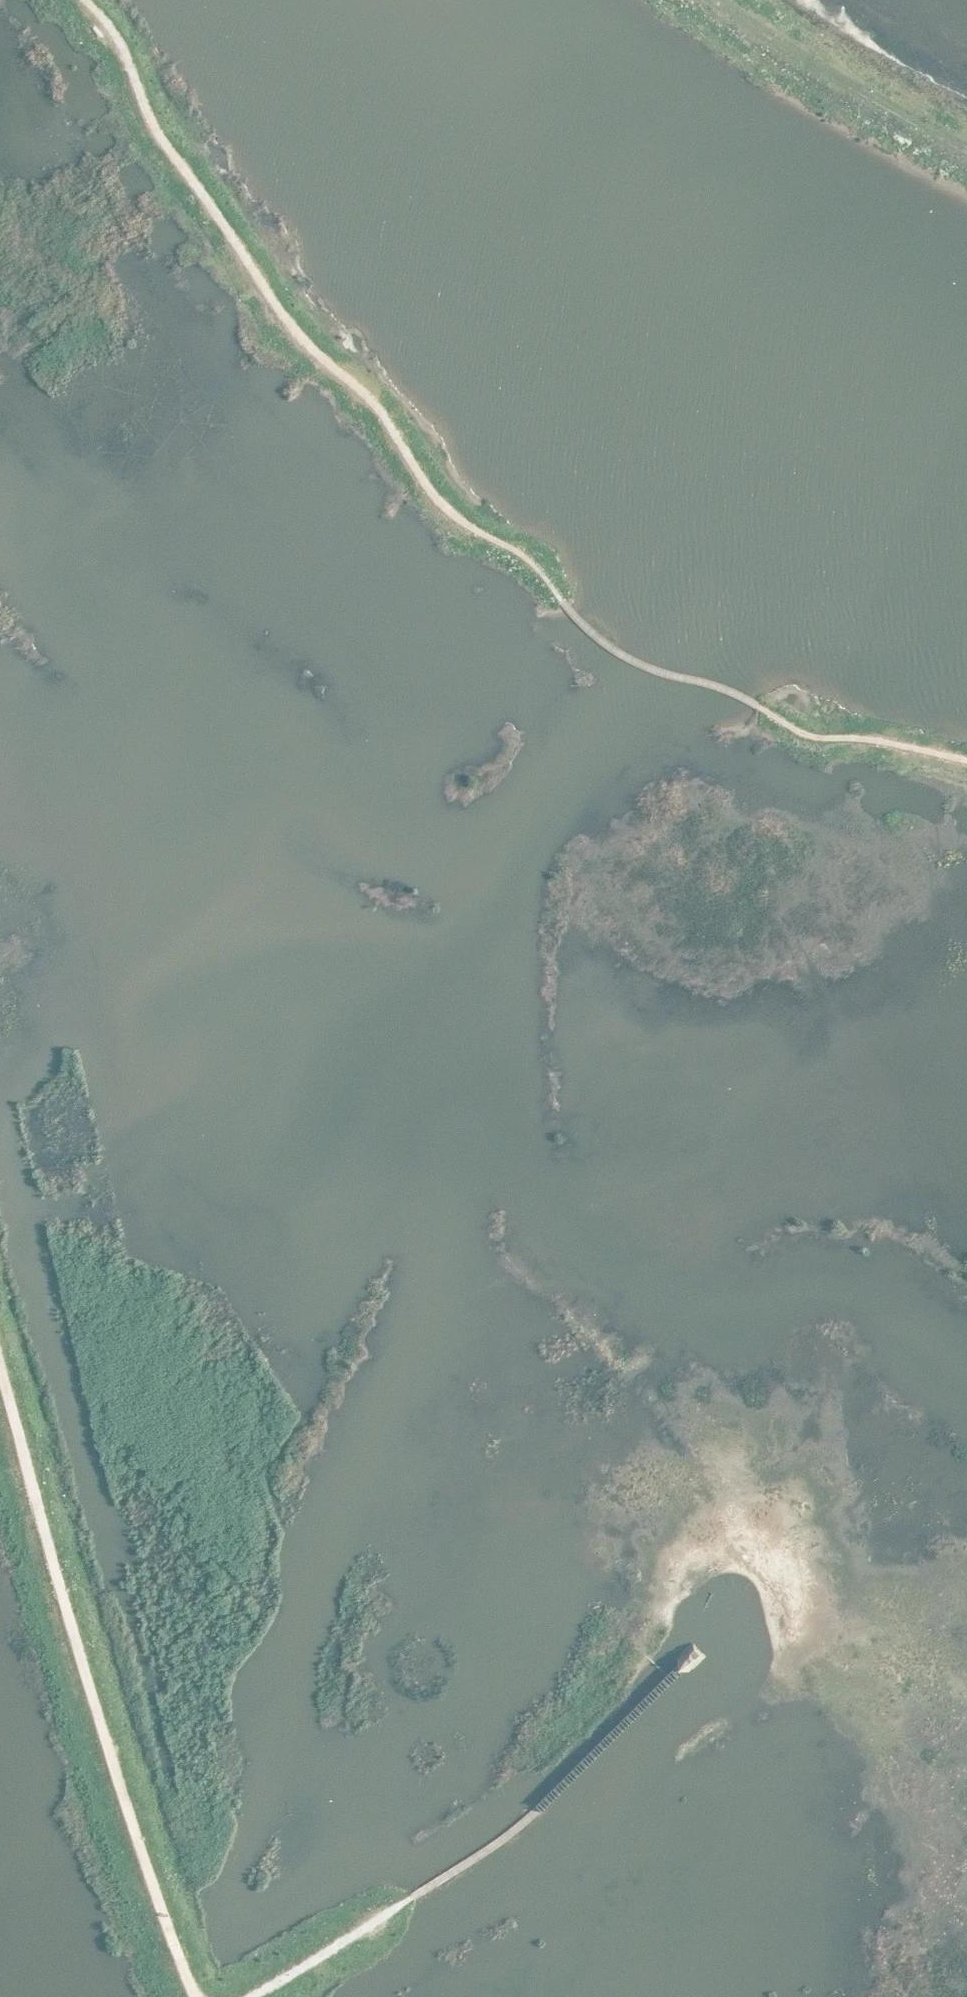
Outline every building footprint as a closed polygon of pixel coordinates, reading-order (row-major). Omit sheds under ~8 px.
[(659,1622),(643,1638),(645,1640),(649,1644),(652,1647),(656,1650),(670,1634),(659,1622)]
